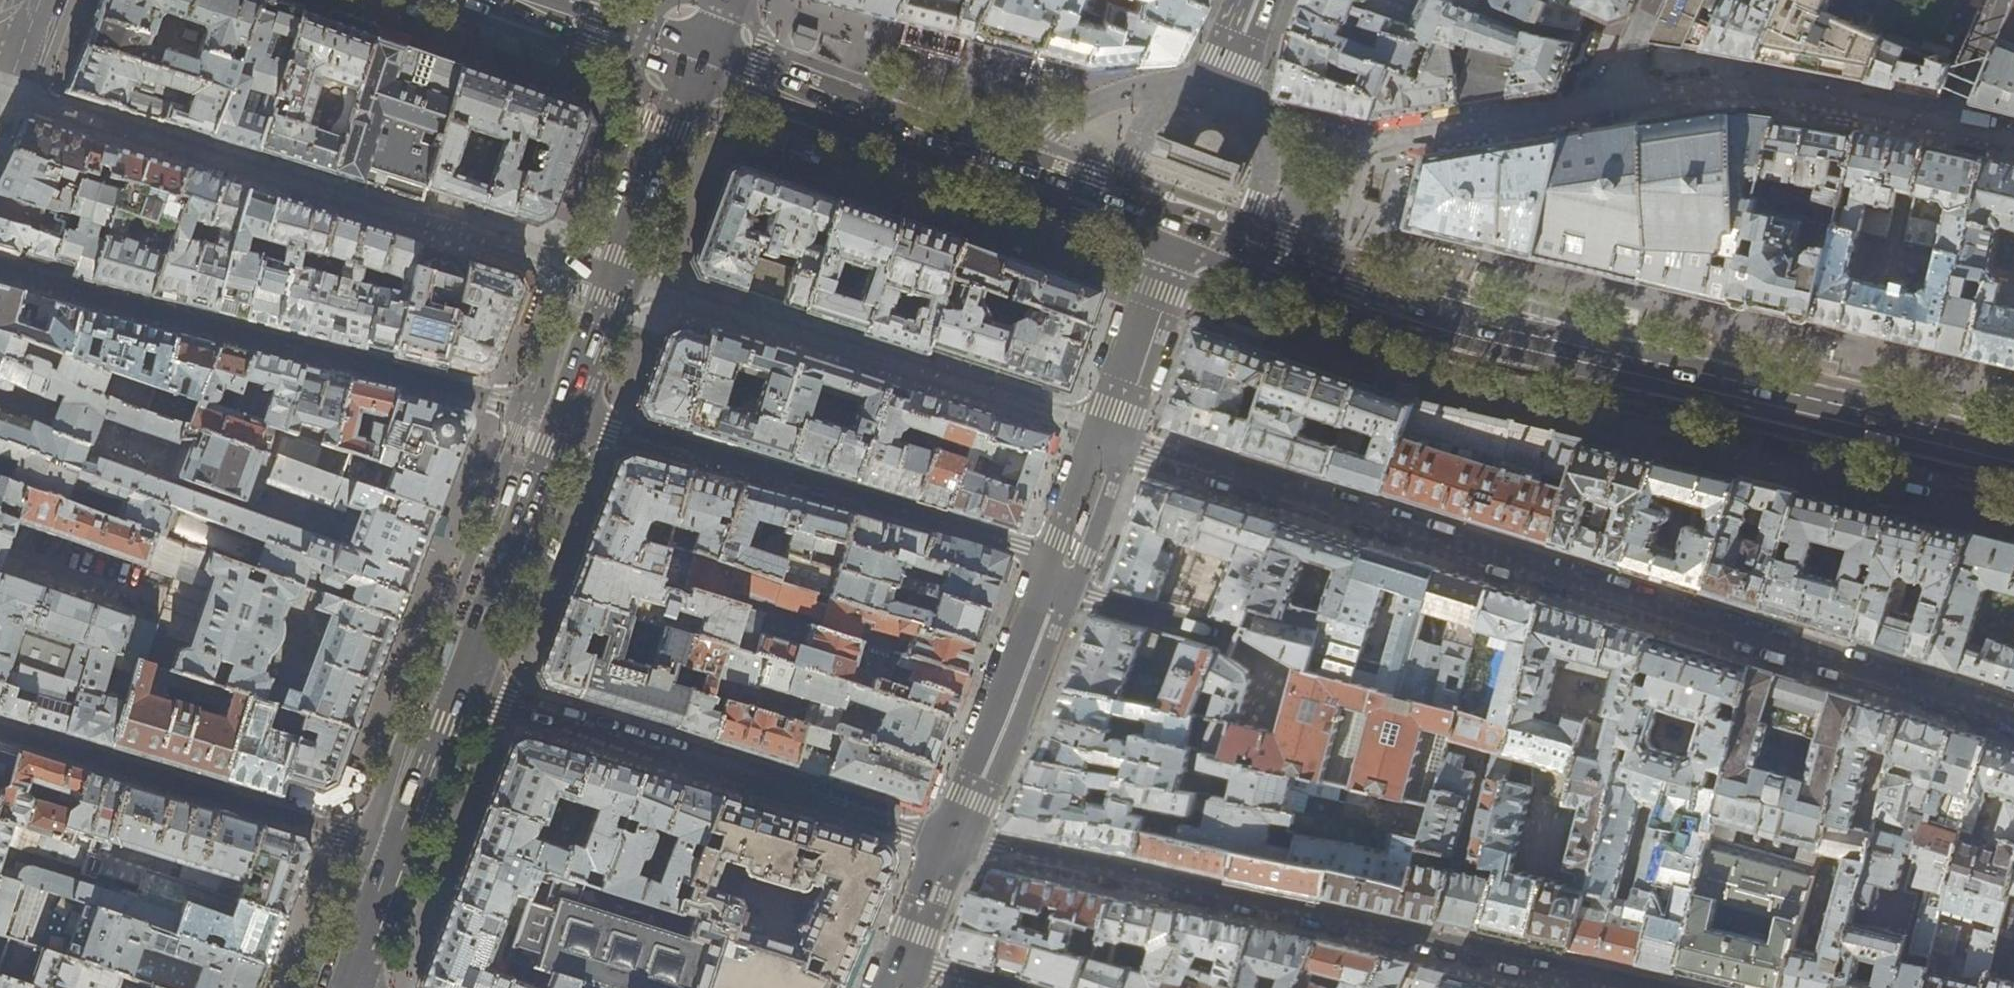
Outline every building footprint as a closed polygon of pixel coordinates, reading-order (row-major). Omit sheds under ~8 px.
[(99,2),(83,45),(227,91),(261,0),(100,0),(99,2)] [(258,152),(301,13),(282,7),(263,0),(261,0),(227,91),(209,137),(232,144),(258,152)] [(888,12),(893,0),(840,0),(888,12)] [(888,12),(931,24),(964,32),(978,0),(893,0),(888,12)] [(964,32),(1005,43),(1032,50),(1053,0),(978,0),(964,32)] [(1056,0),(1053,0),(1032,50),(1033,50),(1064,58),(1077,62),(1087,64),(1132,59),(1142,41),(1139,38),(1115,37),(1119,23),(1101,16),(1095,14),(1093,23),(1081,20),(1085,10),(1056,0)] [(1085,10),(1095,14),(1101,16),(1106,0),(1056,0),(1085,10)] [(1101,16),(1119,23),(1115,37),(1139,38),(1142,41),(1132,59),(1138,59),(1176,57),(1177,55),(1191,28),(1110,0),(1106,0),(1101,16)] [(1205,0),(1110,0),(1191,28),(1204,4),(1205,0)] [(1442,0),(1304,0),(1303,4),(1348,21),(1388,33),(1435,47),(1437,48),(1454,5),(1442,0)] [(1454,5),(1437,48),(1450,48),(1452,56),(1460,55),(1463,79),(1456,79),(1459,105),(1463,105),(1510,97),(1522,55),(1529,32),(1511,26),(1517,13),(1489,0),(1459,0),(1456,6),(1454,5)] [(1517,13),(1511,26),(1529,32),(1576,44),(1581,30),(1536,22),(1535,21),(1544,0),(1489,0),(1517,13)] [(1581,30),(1586,14),(1612,26),(1621,22),(1630,19),(1638,0),(1544,0),(1535,21),(1536,22),(1581,30)] [(1703,51),(1715,23),(1701,17),(1706,6),(1720,12),(1725,0),(1676,0),(1655,43),(1703,51)] [(1720,12),(1715,23),(1703,51),(1728,55),(1758,60),(1785,0),(1756,0),(1754,6),(1742,0),(1725,0),(1720,12)] [(1758,60),(1781,65),(1805,69),(1866,81),(1885,38),(1951,66),(1953,62),(1958,64),(1985,0),(1785,0),(1758,60)] [(1993,53),(1971,104),(2002,112),(2013,115),(2013,2),(1993,53)] [(1346,27),(1348,21),(1303,4),(1298,16),(1292,30),(1392,70),(1423,82),(1435,47),(1388,33),(1382,51),(1360,42),(1363,36),(1361,33),(1346,27)] [(295,163),(332,175),(375,39),(333,24),(301,13),(258,152),(295,163)] [(1288,49),(1286,60),(1380,99),(1392,70),(1292,30),(1288,49)] [(813,47),(816,39),(795,31),(792,39),(793,47),(806,52),(813,47)] [(1568,67),(1576,44),(1529,32),(1522,55),(1510,97),(1516,96),(1560,89),(1568,67)] [(1885,38),(1866,81),(1871,82),(1915,92),(1941,98),(1951,66),(1885,38)] [(420,202),(425,189),(437,147),(420,142),(424,133),(440,138),(460,69),(421,55),(375,39),(332,175),(384,190),(420,202)] [(142,116),(209,137),(227,91),(83,45),(76,64),(66,93),(142,116)] [(1450,48),(1437,48),(1435,47),(1423,82),(1392,70),(1380,99),(1372,119),(1373,119),(1427,111),(1459,105),(1456,79),(1452,56),(1450,48)] [(1033,50),(1032,50),(1027,71),(1062,80),(1075,67),(1077,62),(1064,58),(1033,50)] [(1372,119),(1380,99),(1286,60),(1282,78),(1278,96),(1325,108),(1329,109),(1372,119)] [(464,201),(512,217),(524,174),(515,172),(525,140),(534,143),(546,99),(492,80),(460,69),(440,138),(437,147),(425,189),(464,201)] [(552,90),(548,99),(563,105),(578,110),(580,113),(582,112),(584,110),(585,106),(584,103),(583,100),(579,99),(580,95),(557,87),(552,90)] [(536,224),(549,218),(568,167),(585,123),(584,121),(580,113),(578,110),(563,105),(548,99),(546,99),(534,143),(524,174),(512,217),(524,220),(536,224)] [(1724,112),(1566,136),(1538,257),(1721,300),(1727,302),(1733,303),(1755,210),(1758,198),(1763,177),(1777,117),(1735,113),(1724,112)] [(1800,121),(1777,117),(1763,177),(1819,187),(1817,200),(1842,205),(1839,217),(1838,222),(1847,225),(1851,207),(1843,204),(1850,175),(1834,172),(1837,158),(1853,160),(1860,131),(1800,121)] [(589,119),(584,121),(585,123),(568,167),(578,170),(582,167),(597,128),(594,121),(589,119)] [(20,135),(12,149),(85,171),(96,175),(99,165),(112,169),(109,178),(128,184),(177,198),(186,172),(148,160),(107,146),(107,145),(67,133),(27,121),(20,135)] [(775,134),(774,132),(768,129),(763,130),(762,133),(764,134),(765,136),(771,139),(773,137),(776,138),(776,136),(775,134)] [(1917,143),(1876,134),(1860,131),(1853,160),(1850,175),(1843,204),(1851,207),(1847,225),(1846,227),(1861,230),(1887,236),(1891,214),(1866,209),(1868,200),(1893,207),(1897,190),(1916,194),(1927,145),(1917,143)] [(1154,155),(1239,186),(1246,165),(1162,133),(1154,155)] [(1495,247),(1538,257),(1566,136),(1558,138),(1500,147),(1426,158),(1409,227),(1495,247)] [(1936,147),(1927,145),(1916,194),(1945,201),(1949,207),(1945,228),(1910,220),(1906,241),(1940,249),(1963,254),(1985,158),(1936,147)] [(8,159),(2,172),(51,188),(52,187),(77,196),(85,171),(12,149),(8,159)] [(1940,351),(1944,352),(1997,365),(2013,369),(2013,284),(1997,280),(1988,268),(1996,227),(2006,225),(2013,227),(2013,166),(1985,158),(1963,254),(1940,351)] [(740,291),(741,290),(753,294),(780,302),(780,304),(802,310),(836,199),(785,181),(741,166),(725,174),(709,216),(692,263),(698,278),(740,291)] [(80,280),(92,284),(108,238),(98,234),(102,221),(113,225),(128,184),(109,178),(96,175),(85,171),(77,196),(71,215),(81,219),(75,234),(65,231),(61,242),(54,263),(65,266),(75,268),(71,277),(80,280)] [(70,216),(71,215),(77,196),(52,187),(51,188),(2,172),(0,175),(0,196),(70,216)] [(164,301),(184,306),(203,245),(193,242),(200,224),(209,226),(223,184),(205,178),(186,172),(177,198),(128,184),(113,225),(108,238),(92,284),(118,290),(164,301)] [(197,310),(215,314),(248,192),(234,188),(223,184),(209,226),(203,245),(184,306),(197,310)] [(226,317),(246,322),(261,259),(262,252),(245,249),(247,239),(265,244),(275,201),(262,197),(248,192),(215,314),(226,317)] [(35,234),(61,242),(65,231),(70,216),(0,196),(0,224),(35,234)] [(897,221),(863,209),(836,199),(802,310),(830,319),(863,329),(870,304),(884,256),(897,221)] [(275,329),(304,336),(319,273),(297,268),(301,253),(323,258),(333,219),(306,211),(275,201),(265,244),(286,249),(282,264),(261,259),(246,322),(275,329)] [(902,206),(897,221),(922,230),(931,233),(936,218),(902,206)] [(1803,222),(1755,210),(1733,303),(1743,305),(1815,322),(1835,238),(1823,235),(1819,249),(1818,249),(1816,249),(1815,250),(1814,250),(1813,251),(1813,252),(1813,254),(1811,253),(1810,255),(1802,253),(1797,246),(1803,222)] [(364,351),(365,346),(379,289),(383,273),(391,238),(365,230),(333,219),(323,258),(343,264),(341,272),(336,271),(335,278),(319,273),(304,336),(332,343),(364,351)] [(870,304),(863,329),(862,336),(890,345),(923,357),(926,349),(931,328),(939,304),(946,279),(944,278),(960,243),(931,233),(922,230),(897,221),(884,256),(870,304)] [(27,254),(35,234),(0,224),(0,255),(25,260),(27,254)] [(1861,230),(1846,227),(1838,225),(1835,238),(1815,322),(1873,335),(1910,344),(1940,351),(1963,254),(1940,249),(1931,291),(1924,295),(1906,291),(1908,284),(1896,282),(1895,288),(1856,280),(1852,272),(1861,230)] [(43,259),(54,263),(61,242),(35,234),(27,254),(43,259)] [(381,350),(395,354),(416,269),(421,248),(407,243),(391,238),(383,273),(402,278),(399,288),(393,287),(392,285),(385,284),(384,290),(379,289),(365,346),(381,350)] [(978,249),(960,243),(944,278),(946,279),(988,294),(997,273),(1004,258),(978,249)] [(452,258),(421,248),(416,269),(463,282),(469,263),(452,258)] [(1046,273),(1004,258),(997,273),(1001,274),(1001,277),(1000,279),(1000,280),(1001,282),(1002,283),(1005,283),(1006,282),(1007,282),(1001,298),(1025,307),(1086,329),(1099,292),(1046,273)] [(478,375),(492,368),(506,329),(521,289),(514,278),(495,271),(469,263),(463,282),(458,307),(463,309),(465,307),(473,310),(470,317),(462,314),(458,319),(455,318),(444,366),(465,372),(478,375)] [(432,364),(444,366),(455,318),(458,307),(463,282),(416,269),(395,354),(411,358),(432,364)] [(995,371),(1063,394),(1077,354),(1086,329),(1025,307),(1020,321),(1009,324),(1007,329),(981,321),(983,314),(978,305),(977,304),(979,296),(986,298),(985,301),(999,305),(1001,298),(988,294),(946,279),(939,304),(931,328),(926,349),(995,371)] [(65,356),(79,309),(48,300),(47,302),(36,298),(27,296),(28,295),(0,287),(0,333),(65,356)] [(80,309),(79,309),(65,356),(155,387),(198,403),(209,372),(171,362),(176,336),(128,324),(80,311),(80,309)] [(1204,324),(1203,328),(1273,353),(1275,346),(1271,344),(1266,343),(1269,333),(1218,315),(1204,324)] [(1193,343),(1175,395),(1256,422),(1258,417),(1255,416),(1254,410),(1242,406),(1247,392),(1265,398),(1280,355),(1276,354),(1273,353),(1203,328),(1199,327),(1193,343)] [(658,423),(683,430),(694,393),(683,390),(688,375),(698,378),(701,371),(711,331),(709,330),(698,337),(682,332),(678,331),(665,337),(653,370),(644,392),(639,406),(639,407),(645,419),(658,423)] [(683,430),(682,431),(725,444),(813,471),(854,483),(887,385),(858,376),(749,342),(711,331),(701,371),(698,378),(694,393),(683,430)] [(30,369),(24,391),(40,397),(48,376),(147,411),(155,387),(65,356),(0,333),(0,358),(30,369)] [(213,346),(176,336),(171,362),(209,372),(198,403),(155,387),(147,411),(185,424),(257,450),(266,425),(232,412),(232,411),(212,404),(214,404),(216,403),(218,402),(224,387),(240,392),(251,357),(213,346)] [(252,353),(251,357),(240,392),(232,411),(232,412),(266,425),(275,428),(284,430),(303,366),(274,359),(252,353)] [(1330,475),(1361,384),(1326,372),(1322,370),(1280,355),(1265,398),(1258,417),(1256,422),(1248,450),(1288,462),(1330,475)] [(5,391),(5,390),(12,385),(14,386),(20,389),(24,391),(30,369),(0,358),(0,390),(5,391)] [(1330,360),(1326,372),(1361,384),(1365,372),(1330,360)] [(327,372),(303,366),(284,430),(275,428),(266,453),(277,457),(313,470),(323,445),(332,447),(350,377),(327,372)] [(48,376),(40,397),(45,399),(52,401),(54,394),(58,395),(62,396),(53,423),(50,431),(92,446),(93,445),(91,444),(93,437),(101,417),(105,418),(139,430),(147,411),(48,376)] [(376,463),(396,396),(397,390),(376,384),(350,377),(332,447),(376,463)] [(1356,484),(1384,493),(1416,403),(1389,394),(1361,384),(1330,475),(1356,484)] [(889,385),(887,385),(854,483),(883,492),(912,501),(929,456),(932,449),(941,424),(904,412),(911,392),(910,392),(909,395),(899,392),(888,388),(889,385)] [(628,401),(639,406),(644,392),(633,388),(628,401)] [(953,405),(911,392),(904,412),(941,424),(943,423),(971,432),(987,437),(987,440),(994,444),(984,470),(995,474),(999,466),(1003,467),(999,476),(1016,480),(1022,463),(1028,448),(1043,454),(1049,435),(1007,422),(953,405)] [(1202,435),(1248,450),(1256,422),(1175,395),(1171,408),(1166,424),(1202,435)] [(430,405),(396,396),(376,463),(332,447),(323,445),(313,470),(354,484),(437,514),(455,465),(469,426),(463,413),(430,405)] [(1546,434),(1416,403),(1384,493),(1426,506),(1509,533),(1553,547),(1554,545),(1583,445),(1584,443),(1546,434)] [(172,442),(178,444),(185,424),(147,411),(139,430),(172,442)] [(927,505),(944,510),(958,470),(966,451),(971,432),(943,423),(941,424),(932,449),(929,456),(912,501),(927,505)] [(92,476),(97,461),(96,460),(93,467),(87,465),(82,463),(85,453),(87,446),(92,448),(92,446),(50,431),(30,424),(26,435),(0,426),(0,443),(92,476)] [(267,485),(269,478),(277,457),(266,453),(257,450),(185,424),(178,444),(179,444),(182,441),(183,440),(192,439),(190,444),(178,479),(183,481),(250,506),(267,485)] [(974,520),(1015,532),(1024,508),(1008,503),(1016,480),(999,476),(995,474),(984,470),(994,444),(987,440),(987,437),(971,432),(966,451),(958,470),(944,510),(974,520)] [(15,463),(8,483),(68,503),(73,488),(79,491),(82,491),(86,489),(109,498),(110,496),(123,501),(116,520),(158,535),(185,544),(210,554),(254,570),(264,542),(92,476),(0,443),(0,457),(15,463)] [(1620,453),(1583,445),(1554,545),(1589,557),(1625,568),(1658,461),(1620,453)] [(1033,480),(1043,454),(1028,448),(1016,480),(1008,503),(1024,508),(1033,480)] [(321,497),(346,507),(354,484),(313,470),(277,457),(269,478),(309,493),(307,498),(319,502),(321,497)] [(599,509),(581,556),(657,580),(666,551),(642,544),(639,537),(644,523),(651,520),(673,526),(687,472),(652,463),(630,457),(616,464),(599,509)] [(1705,593),(1740,479),(1685,465),(1659,459),(1658,461),(1625,568),(1625,569),(1661,580),(1705,593)] [(159,483),(97,461),(92,476),(264,542),(303,557),(310,536),(259,518),(159,483)] [(715,480),(687,472),(673,526),(668,545),(693,553),(715,559),(741,487),(715,480)] [(1762,611),(1763,610),(1798,493),(1777,488),(1740,479),(1705,593),(1733,601),(1762,611)] [(1139,499),(1132,519),(1160,529),(1177,489),(1160,484),(1146,480),(1139,499)] [(146,568),(158,535),(116,520),(68,503),(8,483),(5,481),(0,494),(0,504),(19,511),(15,521),(0,516),(0,536),(10,539),(16,523),(146,568)] [(422,554),(437,514),(354,484),(346,507),(356,510),(360,512),(353,529),(346,549),(310,536),(303,557),(406,596),(422,554)] [(841,545),(845,531),(851,516),(795,501),(741,487),(715,559),(716,561),(776,582),(786,553),(807,561),(825,566),(832,542),(841,545)] [(1243,624),(1244,625),(1283,522),(1252,512),(1177,489),(1160,529),(1132,519),(1119,552),(1106,587),(1157,600),(1177,549),(1197,555),(1230,566),(1213,615),(1243,624)] [(1894,517),(1893,516),(1875,512),(1871,511),(1798,493),(1763,610),(1809,624),(1856,639),(1894,517)] [(1878,496),(1875,512),(1893,516),(1896,500),(1878,496)] [(1083,510),(1075,531),(1080,536),(1088,516),(1083,510)] [(997,582),(927,560),(936,540),(894,528),(851,516),(845,531),(841,545),(832,542),(825,566),(835,570),(897,588),(915,593),(937,600),(938,595),(987,611),(988,606),(997,582)] [(1894,650),(1930,661),(1969,534),(1939,527),(1894,517),(1856,639),(1894,650)] [(1326,535),(1283,522),(1244,625),(1243,627),(1244,628),(1315,645),(1308,672),(1325,675),(1368,548),(1326,535)] [(2013,687),(2013,647),(1989,639),(1985,649),(1968,644),(1984,591),(1992,588),(2013,593),(2013,545),(1969,534),(1930,661),(1967,673),(2013,687)] [(146,568),(173,577),(179,562),(185,544),(158,535),(146,568)] [(10,539),(0,536),(0,569),(6,550),(10,539)] [(937,537),(936,540),(927,560),(997,582),(1005,557),(964,545),(937,537)] [(401,608),(406,596),(303,557),(264,542),(254,570),(334,599),(336,593),(338,588),(343,583),(354,588),(348,604),(396,622),(401,608)] [(1416,644),(1426,609),(1437,570),(1405,560),(1368,548),(1325,675),(1401,697),(1416,644)] [(966,670),(975,645),(826,598),(798,589),(776,582),(716,561),(715,559),(693,553),(684,588),(688,589),(724,601),(727,590),(819,619),(816,630),(854,642),(858,631),(868,634),(869,630),(893,637),(894,635),(906,647),(902,657),(964,675),(966,670)] [(798,589),(807,561),(786,553),(776,582),(798,589)] [(248,697),(303,715),(354,731),(374,679),(396,622),(348,604),(334,599),(254,570),(210,554),(204,571),(179,562),(173,577),(172,579),(207,590),(188,645),(154,633),(143,663),(248,697)] [(574,576),(566,599),(603,610),(687,636),(725,647),(752,655),(758,635),(756,633),(762,613),(724,601),(688,589),(685,599),(681,598),(679,594),(675,591),(670,589),(665,590),(661,591),(657,590),(660,581),(657,580),(581,556),(574,576)] [(977,640),(987,611),(938,595),(937,600),(915,593),(911,609),(892,604),(884,605),(889,592),(896,594),(897,588),(835,570),(826,598),(975,645),(977,640)] [(1465,578),(1437,570),(1426,609),(1452,617),(1444,652),(1416,644),(1401,697),(1457,715),(1458,709),(1460,703),(1461,700),(1491,587),(1465,578)] [(35,693),(64,701),(68,690),(77,693),(92,646),(138,661),(143,663),(154,633),(156,626),(0,573),(0,683),(35,693)] [(1515,594),(1491,587),(1461,700),(1472,703),(1470,713),(1512,728),(1545,603),(1515,594)] [(544,688),(576,697),(589,656),(579,652),(586,632),(591,633),(589,639),(594,641),(603,610),(566,599),(551,639),(537,674),(544,688)] [(1619,762),(1624,744),(1653,637),(1592,618),(1545,603),(1512,728),(1579,749),(1572,774),(1611,786),(1619,762)] [(589,656),(576,697),(582,699),(636,715),(676,727),(687,691),(673,687),(687,636),(603,610),(594,641),(589,656)] [(765,659),(847,684),(948,721),(950,715),(964,675),(902,657),(854,642),(816,630),(762,613),(756,633),(758,635),(752,655),(765,659)] [(1085,646),(1070,687),(1149,704),(1157,683),(1156,680),(1141,674),(1138,675),(1137,678),(1131,676),(1140,653),(1149,657),(1151,657),(1153,656),(1161,634),(1149,631),(1150,628),(1098,614),(1096,615),(1085,646)] [(1232,658),(1219,647),(1194,704),(1214,710),(1212,718),(1232,723),(1222,756),(1246,762),(1248,755),(1258,758),(1257,765),(1432,806),(1447,753),(1450,740),(1457,715),(1401,697),(1325,675),(1308,672),(1315,645),(1244,628),(1241,635),(1296,667),(1278,732),(1240,721),(1251,681),(1249,671),(1232,658)] [(694,735),(713,741),(724,702),(710,697),(725,647),(687,636),(673,687),(687,691),(676,727),(675,729),(694,735)] [(1718,768),(1727,771),(1751,667),(1702,652),(1653,637),(1624,744),(1635,747),(1630,765),(1677,780),(1707,787),(1711,774),(1716,775),(1718,768)] [(1188,639),(1161,706),(1190,713),(1194,704),(1219,647),(1188,639)] [(35,693),(26,722),(44,727),(88,740),(112,748),(138,661),(92,646),(77,693),(73,705),(64,701),(35,693)] [(768,758),(794,767),(799,743),(798,743),(803,725),(755,711),(758,688),(756,687),(765,659),(752,655),(725,647),(710,697),(724,702),(713,741),(768,758)] [(867,747),(877,750),(931,770),(939,747),(948,721),(847,684),(765,659),(756,687),(758,688),(755,711),(803,725),(836,736),(867,747)] [(143,663),(138,661),(112,748),(168,764),(224,780),(248,697),(143,663)] [(1806,684),(1751,667),(1727,771),(1722,789),(1711,834),(1712,835),(1757,848),(1761,833),(1778,837),(1774,853),(1816,865),(1820,851),(1858,700),(1806,684)] [(26,722),(35,693),(0,683),(0,714),(26,722)] [(1066,697),(1059,713),(1182,747),(1206,752),(1222,756),(1232,723),(1212,718),(1190,713),(1161,706),(1149,704),(1070,687),(1066,697)] [(280,797),(285,781),(295,744),(259,734),(264,717),(267,718),(267,720),(299,730),(303,715),(248,697),(224,780),(254,789),(280,797)] [(1852,922),(1856,905),(1873,830),(1854,825),(1873,747),(1892,752),(1902,713),(1878,706),(1858,700),(1820,851),(1845,857),(1819,954),(1809,952),(1812,941),(1805,939),(1808,927),(1800,925),(1784,987),(1836,987),(1852,922)] [(1447,921),(1484,929),(1487,864),(1485,864),(1510,756),(1506,754),(1512,728),(1470,713),(1465,712),(1466,704),(1460,703),(1458,709),(1457,715),(1450,740),(1490,751),(1485,776),(1486,780),(1468,862),(1472,863),(1469,874),(1452,869),(1438,919),(1447,921)] [(1056,722),(1052,733),(1184,768),(1201,772),(1203,767),(1206,752),(1182,747),(1059,713),(1056,722)] [(1925,721),(1902,713),(1892,752),(1877,816),(1908,826),(1906,832),(1902,830),(1899,836),(1874,828),(1873,830),(1856,905),(1876,910),(1881,885),(1897,890),(1906,853),(1915,855),(1918,844),(1952,729),(1925,721)] [(346,754),(354,731),(303,715),(299,730),(295,744),(285,781),(298,785),(305,787),(320,792),(335,784),(342,765),(346,754)] [(799,768),(823,776),(836,736),(803,725),(798,743),(799,743),(794,767),(799,768)] [(1485,864),(1487,864),(1484,929),(1537,942),(1570,949),(1583,902),(1585,894),(1611,786),(1572,774),(1579,749),(1512,728),(1506,754),(1510,756),(1485,864)] [(1970,734),(1952,729),(1918,844),(1954,855),(1959,835),(1961,835),(1988,740),(1970,734)] [(1048,742),(1041,758),(1090,768),(1092,758),(1129,766),(1127,777),(1133,778),(1132,782),(1179,790),(1184,768),(1052,733),(1048,742)] [(867,747),(836,736),(823,776),(860,787),(916,805),(931,770),(877,750),(873,760),(864,756),(867,747)] [(499,774),(486,808),(542,826),(554,796),(571,802),(589,759),(524,739),(510,746),(499,774)] [(1925,973),(1921,987),(1984,987),(1985,980),(2013,870),(2013,868),(2013,748),(1988,740),(1961,835),(1959,835),(1954,855),(1930,951),(1954,956),(1963,915),(1990,923),(1987,935),(1976,932),(1964,982),(1925,973)] [(7,788),(18,753),(3,749),(0,748),(0,791),(7,788)] [(1236,775),(1230,800),(1422,837),(1432,806),(1257,765),(1246,762),(1222,756),(1206,752),(1203,767),(1236,775)] [(103,856),(125,785),(48,762),(18,753),(7,788),(0,791),(0,822),(103,856)] [(1464,758),(1447,753),(1432,806),(1422,837),(1419,848),(1451,856),(1451,863),(1475,776),(1473,773),(1460,770),(1464,758)] [(1019,794),(1009,816),(1003,831),(1065,844),(1138,859),(1142,832),(1236,850),(1332,869),(1408,885),(1419,848),(1422,837),(1230,800),(1179,790),(1132,782),(1133,778),(1127,777),(1090,768),(1041,758),(1034,756),(1030,765),(1019,794)] [(595,760),(589,759),(571,802),(567,813),(582,818),(587,806),(597,809),(585,838),(573,834),(558,877),(582,884),(599,889),(642,774),(611,765),(600,762),(595,760)] [(1608,958),(1639,964),(1655,898),(1659,879),(1666,847),(1671,826),(1673,822),(1663,821),(1652,818),(1635,889),(1633,889),(1630,903),(1615,900),(1637,809),(1644,804),(1666,811),(1677,780),(1630,765),(1619,762),(1611,786),(1585,894),(1596,896),(1594,904),(1583,902),(1570,949),(1608,958)] [(352,769),(342,765),(335,784),(320,792),(305,787),(298,785),(296,790),(323,798),(346,785),(352,769)] [(687,885),(719,797),(711,794),(649,776),(642,774),(599,889),(673,912),(677,902),(670,899),(675,882),(687,885)] [(1677,973),(1678,971),(1710,834),(1711,834),(1722,789),(1707,787),(1677,780),(1666,811),(1663,821),(1673,822),(1671,826),(1678,827),(1682,810),(1705,816),(1702,827),(1694,824),(1685,832),(1680,851),(1666,847),(1659,879),(1672,882),(1664,916),(1655,898),(1639,964),(1645,966),(1677,973)] [(160,796),(125,785),(103,856),(160,872),(163,867),(171,871),(173,868),(176,869),(177,870),(178,863),(183,864),(177,881),(191,886),(238,902),(261,826),(220,814),(160,796)] [(728,800),(719,797),(687,885),(675,882),(670,899),(677,902),(673,912),(672,914),(678,916),(680,913),(694,917),(729,929),(731,927),(737,907),(734,899),(709,892),(720,859),(744,865),(744,868),(745,871),(747,874),(799,887),(802,887),(805,885),(806,883),(816,886),(791,945),(803,949),(802,953),(817,960),(811,973),(838,987),(869,916),(891,866),(881,845),(877,844),(728,800)] [(468,854),(450,903),(516,929),(537,870),(558,877),(573,834),(560,832),(542,826),(486,808),(468,854)] [(45,893),(58,897),(81,905),(173,936),(191,886),(177,881),(160,872),(103,856),(0,822),(0,863),(6,845),(85,870),(86,869),(139,887),(134,902),(14,863),(11,872),(0,869),(0,877),(45,893)] [(287,911),(309,852),(302,839),(284,833),(261,826),(238,902),(284,917),(287,911)] [(1184,868),(1232,878),(1236,850),(1142,832),(1138,859),(1184,868)] [(1710,834),(1678,971),(1730,983),(1752,987),(1784,987),(1800,925),(1816,865),(1774,853),(1757,848),(1712,835),(1711,834),(1710,834)] [(1930,953),(1930,951),(1954,855),(1918,844),(1915,855),(1914,858),(1924,861),(1917,885),(1934,889),(1930,906),(1927,906),(1917,950),(1930,953)] [(1438,921),(1438,919),(1452,869),(1451,863),(1451,856),(1419,848),(1408,885),(1332,869),(1326,898),(1383,909),(1438,921)] [(1279,888),(1326,898),(1332,869),(1236,850),(1232,878),(1279,888)] [(838,987),(811,973),(797,967),(802,953),(803,949),(791,945),(731,927),(729,929),(694,917),(687,940),(576,906),(582,884),(558,877),(537,870),(516,929),(506,960),(515,964),(579,983),(596,987),(838,987)] [(1985,980),(1984,987),(2013,987),(2013,984),(1994,979),(1999,959),(2007,961),(2013,957),(2013,870),(1985,980)] [(971,890),(970,892),(1104,925),(1113,899),(1056,886),(995,872),(995,871),(994,871),(983,881),(973,890),(971,890)] [(0,877),(0,936),(8,939),(26,944),(45,893),(0,877)] [(267,962),(284,917),(238,902),(191,886),(173,936),(265,967),(267,962)] [(1094,957),(1104,925),(970,892),(965,906),(955,936),(948,956),(947,957),(973,964),(996,971),(1008,974),(1057,987),(1080,987),(1094,957)] [(26,944),(40,949),(58,897),(45,893),(26,944)] [(1167,978),(1184,940),(1175,938),(1179,913),(1137,904),(1113,899),(1104,925),(1094,957),(1080,987),(1163,987),(1167,978)] [(418,987),(505,987),(515,964),(506,960),(516,929),(450,903),(432,949),(418,987)] [(81,905),(79,908),(82,910),(79,917),(71,913),(63,935),(72,938),(65,955),(62,954),(61,957),(129,980),(130,976),(167,987),(257,987),(265,967),(173,936),(81,905)] [(1179,913),(1175,938),(1184,940),(1167,978),(1188,982),(1205,987),(1236,987),(1254,926),(1218,918),(1179,909),(1179,913)] [(1901,962),(1907,936),(1889,932),(1889,930),(1871,926),(1871,927),(1852,922),(1836,987),(1894,987),(1901,962)] [(1236,987),(1256,987),(1261,971),(1283,976),(1279,987),(1299,987),(1318,941),(1287,934),(1254,926),(1236,987)] [(129,980),(61,957),(43,951),(43,950),(40,949),(26,944),(8,939),(0,962),(0,977),(33,987),(152,987),(129,980)] [(1299,987),(1370,987),(1385,957),(1349,948),(1318,941),(1299,987)] [(1370,987),(1399,987),(1406,974),(1411,976),(1417,978),(1413,987),(1442,987),(1448,974),(1422,968),(1423,965),(1416,964),(1410,963),(1410,962),(1407,962),(1385,957),(1370,987)] [(1925,973),(1926,967),(1901,962),(1894,987),(1921,987),(1925,973)] [(579,983),(515,964),(505,987),(577,987),(579,983)] [(1503,987),(1475,981),(1448,974),(1442,987),(1502,987),(1503,987)] [(0,977),(0,987),(33,987),(0,977)] [(1188,982),(1167,978),(1163,987),(1205,987),(1188,982)]
